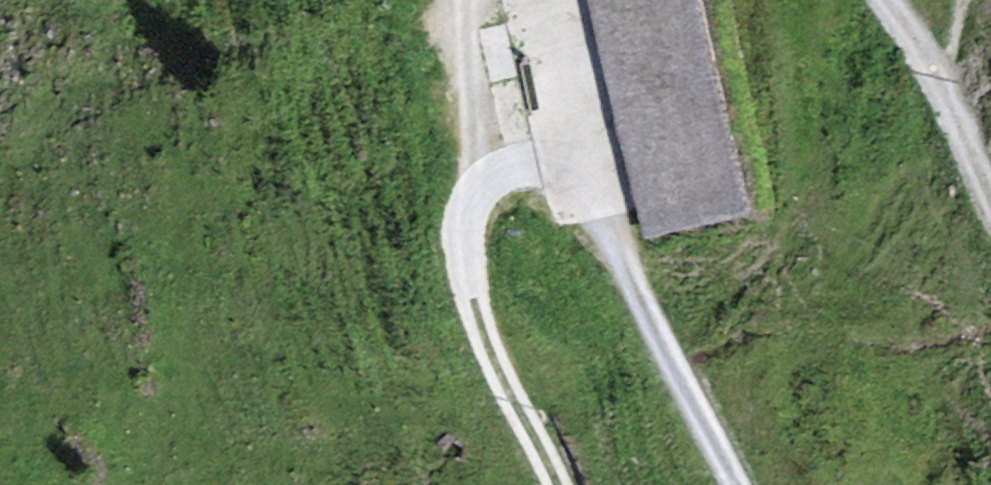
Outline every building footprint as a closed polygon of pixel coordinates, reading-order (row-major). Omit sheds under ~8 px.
[(641,232),(752,208),(707,0),(591,0),(641,232)]
